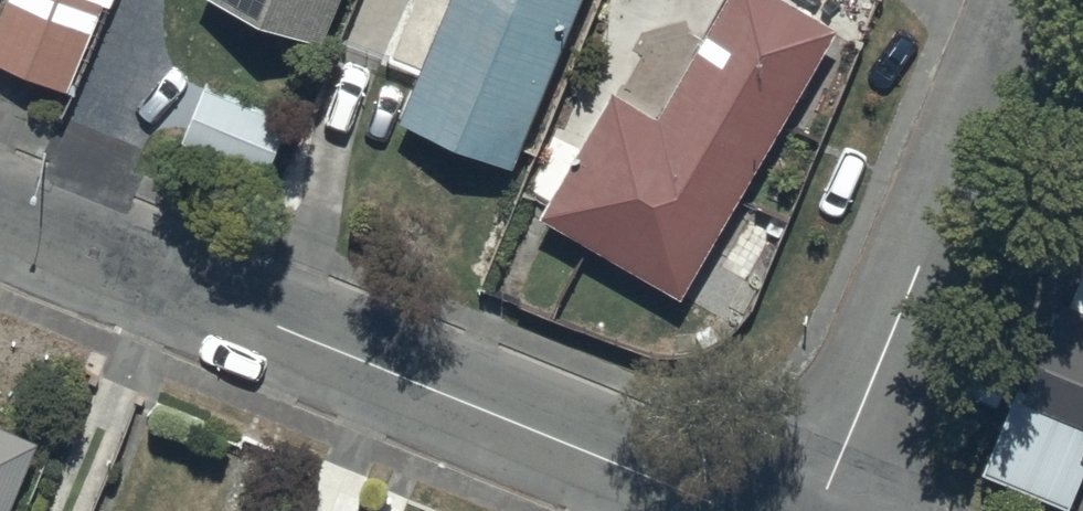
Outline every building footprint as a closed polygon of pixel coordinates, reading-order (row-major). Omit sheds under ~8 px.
[(0,13),(0,60),(66,89),(103,2),(109,5),(111,0),(6,0),(0,13)] [(319,38),(335,0),(230,0),(319,38)] [(396,122),(511,166),(574,0),(443,0),(396,122)] [(788,0),(719,0),(652,114),(611,90),(537,215),(672,296),(832,26),(788,0)] [(204,82),(182,134),(267,171),(289,117),(204,82)] [(1063,502),(1081,456),(1082,457),(1082,302),(1056,292),(1021,383),(1011,379),(975,468),(1063,502)] [(0,421),(0,510),(7,510),(38,436),(0,421)]
